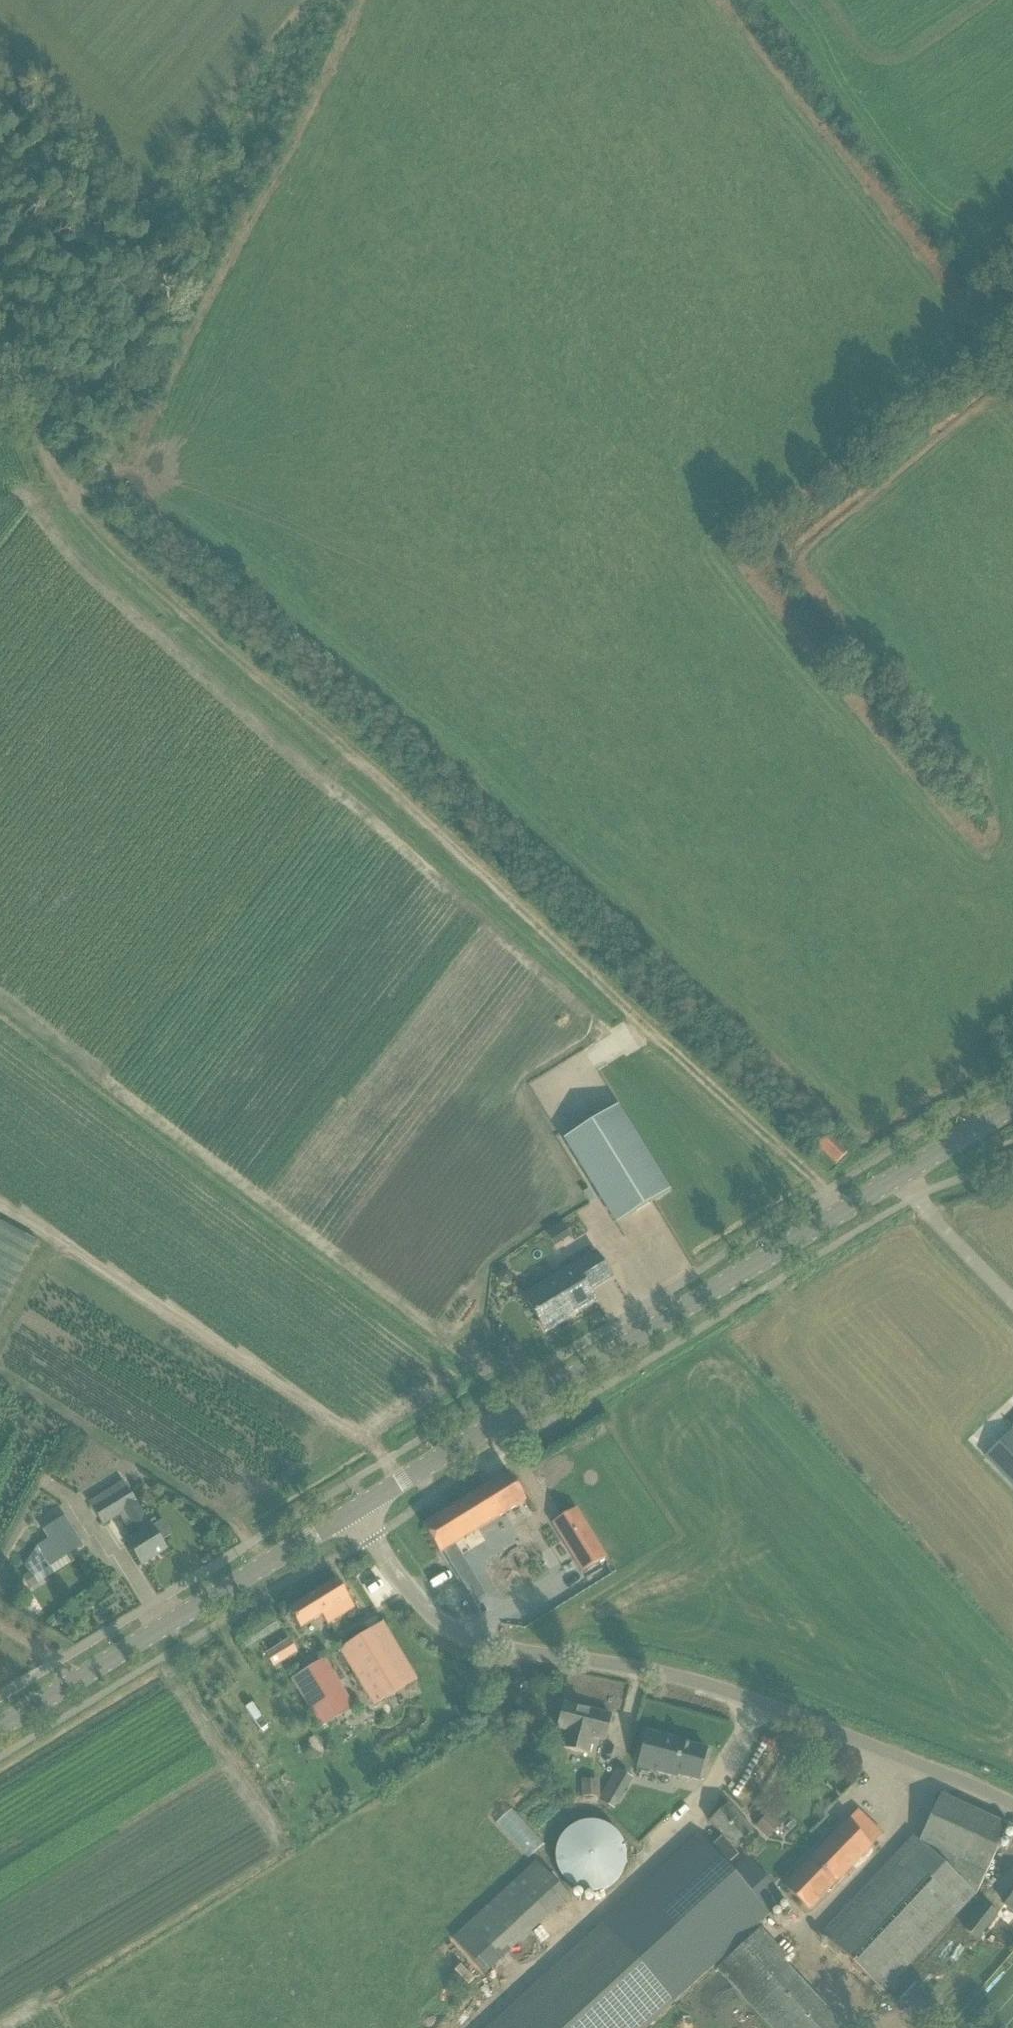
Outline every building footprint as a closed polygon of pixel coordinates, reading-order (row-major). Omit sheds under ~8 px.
[(564,1140),(615,1225),(670,1191),(619,1107),(564,1140)] [(836,1165),(847,1154),(828,1135),(817,1146),(836,1165)] [(562,1227),(571,1246),(589,1238),(580,1219),(562,1227)] [(524,1296),(533,1312),(544,1329),(568,1314),(570,1317),(596,1302),(590,1291),(611,1278),(595,1253),(578,1263),(524,1296)] [(499,1274),(497,1279),(500,1284),(506,1286),(511,1283),(512,1277),(509,1272),(504,1271),(499,1274)] [(974,1431),(993,1451),(1012,1432),(1012,1393),(974,1431)] [(996,1470),(1012,1487),(1012,1453),(996,1470)] [(440,1554),(526,1501),(508,1473),(422,1526),(440,1554)] [(171,1535),(162,1521),(158,1524),(155,1519),(149,1523),(137,1504),(124,1481),(90,1503),(103,1525),(118,1515),(133,1539),(127,1543),(131,1549),(141,1566),(166,1551),(161,1542),(171,1535)] [(565,1515),(551,1524),(582,1573),(596,1564),(607,1558),(576,1508),(565,1515)] [(26,1582),(83,1546),(64,1517),(42,1531),(48,1540),(36,1548),(24,1566),(28,1573),(22,1577),(26,1582)] [(503,1561),(486,1573),(469,1583),(483,1607),(518,1585),(503,1561)] [(354,1608),(336,1580),(288,1610),(300,1629),(322,1615),(328,1623),(354,1608)] [(388,1700),(418,1680),(382,1625),(340,1652),(367,1692),(378,1685),(388,1700)] [(273,1667),(296,1653),(289,1641),(266,1655),(273,1667)] [(321,1728),(354,1708),(324,1659),(292,1680),(321,1728)] [(557,1729),(565,1731),(560,1748),(588,1756),(592,1738),(604,1741),(610,1716),(564,1703),(557,1729)] [(636,1767),(676,1778),(676,1775),(699,1781),(707,1750),(681,1743),(682,1741),(646,1732),(636,1767)] [(617,1770),(604,1793),(618,1801),(631,1778),(617,1770)] [(598,1779),(582,1779),(582,1796),(598,1796),(598,1779)] [(975,1895),(999,1844),(1007,1826),(940,1795),(919,1841),(914,1837),(900,1851),(823,1934),(885,1991),(975,1895)] [(733,1849),(738,1845),(752,1831),(728,1805),(709,1822),(733,1849)] [(768,1814),(756,1826),(765,1834),(776,1822),(768,1814)] [(555,1853),(555,1857),(555,1860),(555,1863),(556,1866),(557,1869),(558,1871),(561,1877),(563,1879),(567,1884),(570,1886),(575,1889),(578,1890),(584,1892),(587,1892),(594,1892),(600,1891),(608,1888),(611,1886),(614,1884),(618,1880),(620,1877),(622,1875),(623,1872),(624,1869),(626,1863),(626,1860),(626,1853),(626,1850),(625,1847),(624,1844),(623,1841),(622,1838),(618,1833),(616,1831),(613,1829),(608,1825),(602,1823),(596,1821),(593,1821),(590,1821),(584,1821),(580,1822),(574,1825),(572,1826),(569,1828),(567,1830),(565,1832),(561,1837),(559,1839),(557,1845),(556,1847),(555,1851),(555,1853)] [(845,1823),(784,1887),(809,1910),(870,1847),(845,1823)] [(531,1889),(457,1959),(490,1995),(565,1926),(531,1889)] [(1012,1910),(1012,1893),(1004,1903),(1012,1910)] [(964,1930),(976,1940),(997,1914),(984,1904),(964,1930)] [(486,2027),(644,2027),(662,2012),(673,2001),(672,2000),(602,1924),(601,1923),(592,1931),(591,1932),(486,2027)] [(715,1970),(769,2027),(845,2027),(784,1961),(788,1958),(760,1928),(715,1970)]
